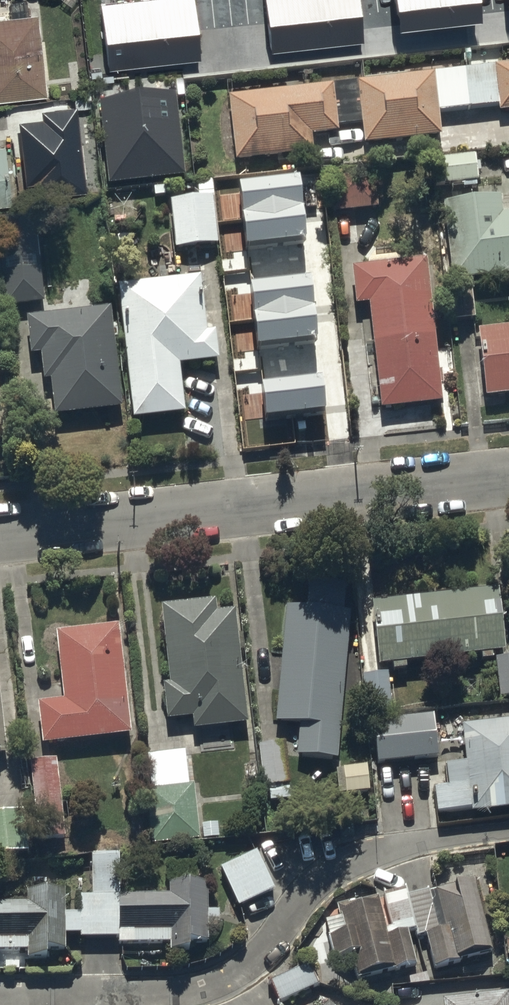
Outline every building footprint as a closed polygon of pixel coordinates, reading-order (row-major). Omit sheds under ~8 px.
[(108,64),(197,54),(191,0),(101,0),(108,64)] [(271,46),(361,36),(357,0),(265,0),(271,46)] [(396,19),(476,10),(475,0),(394,0),(396,19)] [(50,98),(44,43),(40,44),(37,15),(0,19),(0,103),(50,98)] [(465,76),(469,115),(499,111),(500,117),(508,116),(508,71),(465,76)] [(469,115),(465,76),(357,88),(362,129),(364,150),(441,141),(438,118),(469,115)] [(362,129),(357,88),(229,103),(236,166),(313,158),(311,141),(338,138),(337,131),(362,129)] [(110,184),(183,176),(174,96),(101,104),(110,184)] [(64,105),(7,110),(10,139),(19,138),(21,158),(68,154),(64,105)] [(9,206),(2,144),(0,144),(0,207),(9,206)] [(434,191),(477,186),(474,159),(431,164),(434,191)] [(373,174),(326,178),(330,218),(376,214),(373,174)] [(170,207),(174,253),(217,249),(211,185),(196,186),(198,205),(170,207)] [(220,190),(223,235),(271,231),(266,185),(220,190)] [(451,289),(508,282),(508,220),(501,221),(499,204),(442,210),(451,289)] [(2,313),(44,310),(37,213),(0,215),(0,282),(2,313)] [(427,265),(351,273),(355,311),(369,310),(379,415),(441,409),(427,265)] [(327,283),(248,291),(259,396),(338,388),(327,283)] [(131,426),(184,422),(179,373),(217,369),(214,339),(206,340),(201,284),(121,292),(131,426)] [(111,316),(26,323),(30,362),(40,361),(43,387),(49,386),(53,422),(120,416),(111,316)] [(478,338),(485,404),(508,402),(508,334),(478,338)] [(503,661),(497,598),(371,610),(378,673),(392,672),(392,678),(406,677),(405,669),(480,662),(481,668),(496,667),(500,704),(508,703),(508,660),(503,661)] [(215,608),(160,611),(169,690),(162,690),(166,726),(191,723),(192,735),(247,729),(234,617),(216,618),(215,608)] [(351,618),(285,614),(274,731),(300,734),(297,761),(338,765),(351,618)] [(118,633),(54,640),(64,708),(37,711),(41,753),(131,742),(118,633)] [(363,680),(366,720),(391,718),(388,678),(363,680)] [(390,720),(372,722),(377,770),(420,765),(419,757),(438,754),(435,721),(391,726),(390,720)] [(462,734),(466,770),(446,773),(449,794),(434,796),(437,820),(470,816),(471,822),(508,817),(508,728),(462,734)] [(260,752),(264,793),(268,793),(269,807),(290,805),(284,749),(260,752)] [(185,756),(146,760),(150,796),(144,797),(150,854),(200,848),(194,790),(188,791),(185,756)] [(31,768),(38,842),(38,845),(64,842),(56,766),(31,768)] [(364,775),(336,776),(337,801),(364,800),(364,775)] [(80,915),(66,916),(66,937),(80,937),(80,941),(117,940),(117,946),(169,945),(169,953),(189,958),(189,950),(209,945),(208,926),(219,926),(219,913),(207,913),(207,885),(169,885),(169,898),(144,898),(143,894),(136,894),(136,898),(120,898),(119,854),(95,854),(95,860),(91,860),(92,897),(80,898),(80,915)] [(257,857),(220,875),(240,915),(277,896),(257,857)] [(407,897),(417,934),(419,943),(427,941),(434,973),(458,968),(457,963),(491,955),(474,881),(407,897)] [(0,902),(0,951),(27,951),(27,958),(46,963),(46,954),(65,949),(65,933),(65,913),(65,892),(27,892),(27,902),(0,902)] [(417,934),(407,897),(337,913),(339,921),(325,924),(334,966),(335,968),(353,964),(357,983),(414,969),(407,936),(417,934)]
